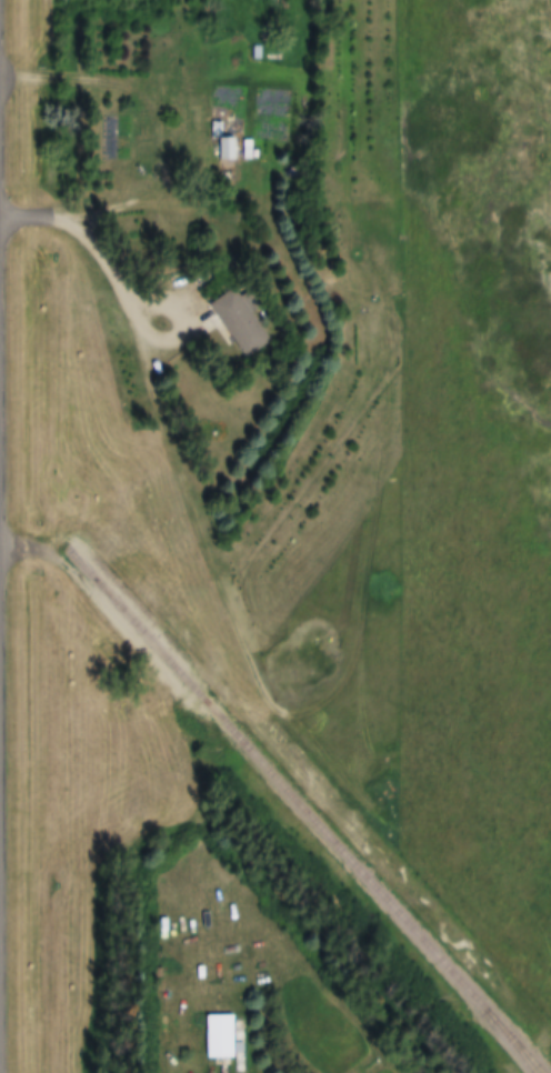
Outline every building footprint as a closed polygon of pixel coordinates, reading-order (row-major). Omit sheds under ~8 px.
[(236,119),(236,81),(227,81),(227,119),(236,119)] [(239,160),(239,138),(222,138),(222,160),(239,160)] [(259,290),(246,297),(241,289),(217,302),(247,359),(276,343),(260,312),(269,308),(259,290)] [(209,1016),(209,1059),(238,1059),(238,1016),(209,1016)]
